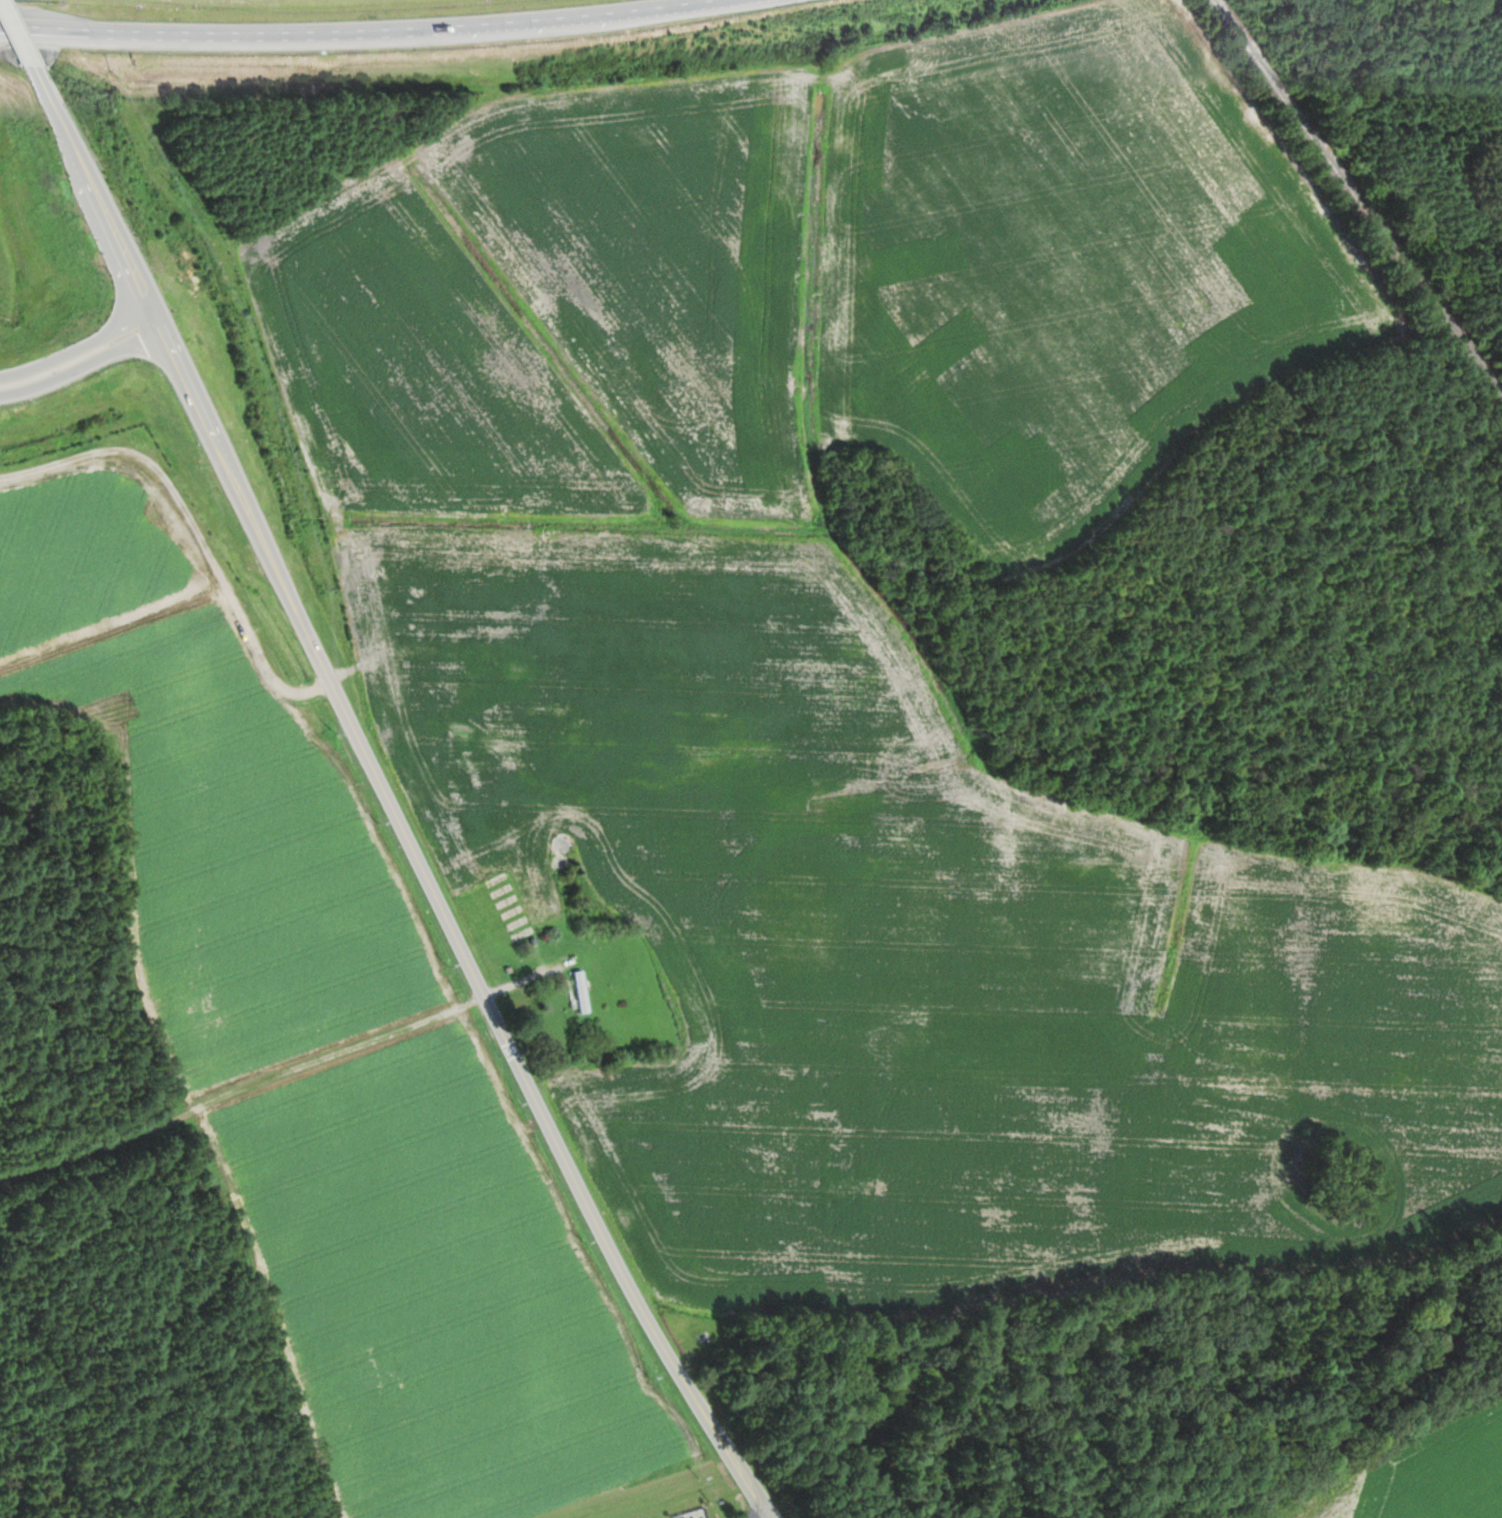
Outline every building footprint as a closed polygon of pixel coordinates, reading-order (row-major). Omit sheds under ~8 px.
[(574,970),(578,1013),(588,1012),(584,969),(574,970)]
